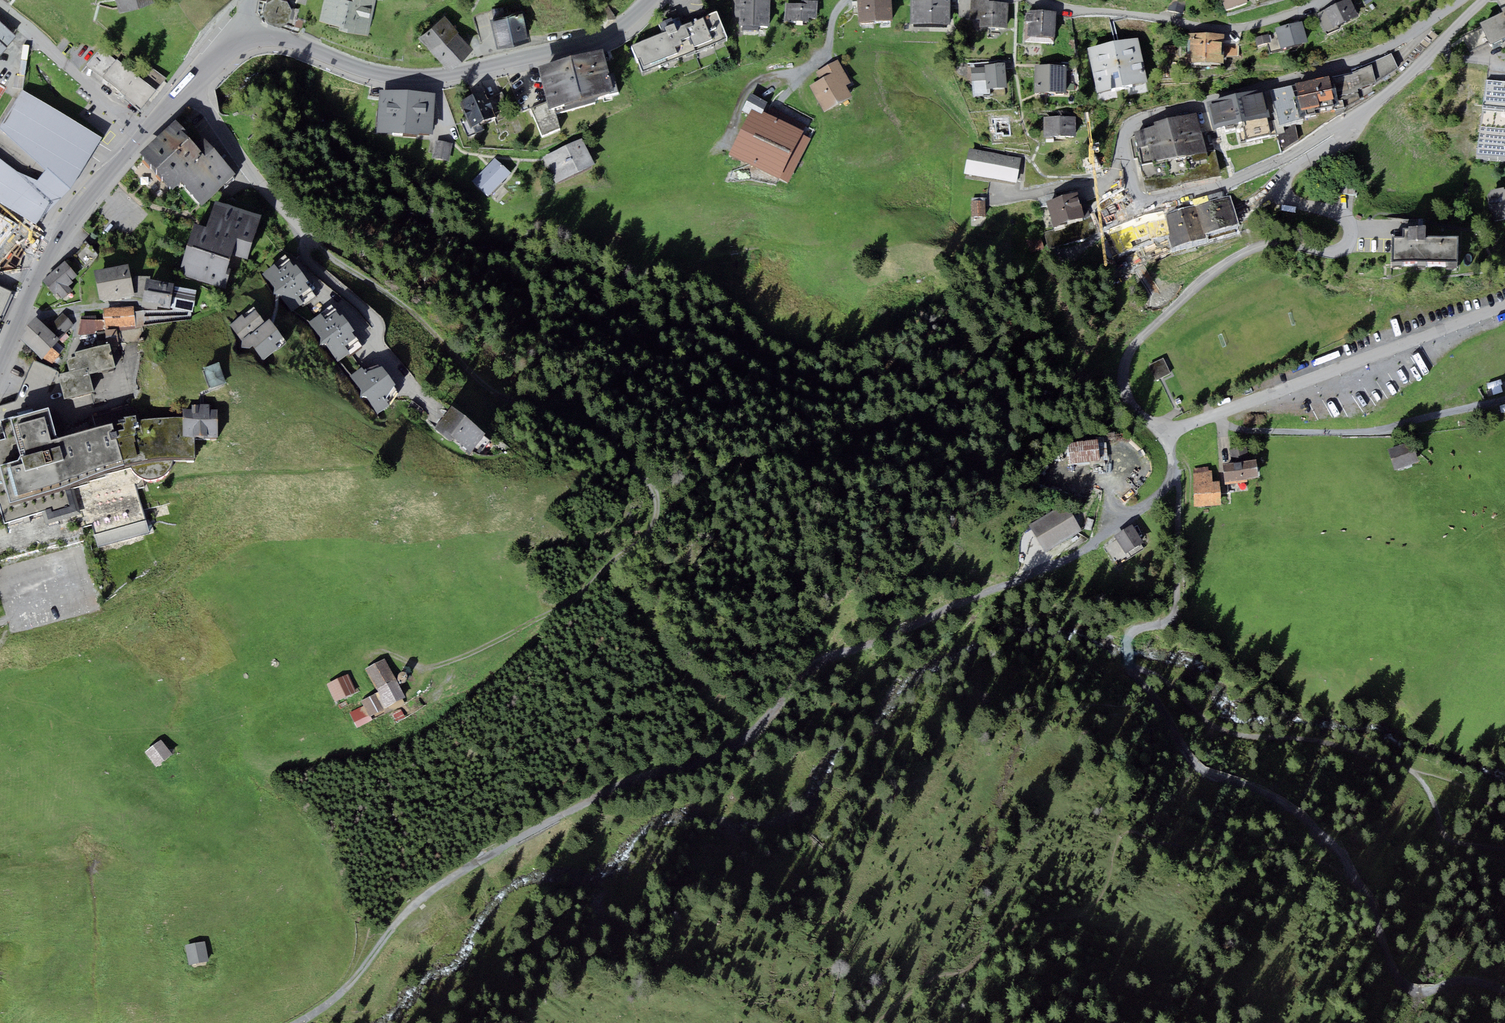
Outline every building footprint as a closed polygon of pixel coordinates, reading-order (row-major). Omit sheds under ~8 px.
[(119,14),(154,4),(153,0),(115,0),(119,14)] [(376,0),(324,0),(320,21),(340,26),(339,30),(368,36),(376,0)] [(734,16),(740,16),(739,27),(770,28),(771,0),(735,0),(734,16)] [(802,4),(786,3),(785,21),(809,23),(809,19),(818,19),(819,1),(803,0),(802,4)] [(893,21),(892,0),(858,0),(859,22),(893,21)] [(911,24),(951,24),(951,0),(911,0),(911,24)] [(1007,29),(1008,3),(989,2),(989,0),(971,0),(970,18),(980,19),(979,28),(1007,29)] [(1167,12),(1179,15),(1183,2),(1176,0),(1171,0),(1167,12)] [(1246,6),(1242,8),(1240,0),(1220,0),(1226,17),(1248,10),(1246,6)] [(1242,8),(1246,6),(1254,3),(1255,7),(1257,11),(1281,2),(1280,0),(1240,0),(1242,8)] [(1316,17),(1325,37),(1358,22),(1349,3),(1316,17)] [(1502,7),(1504,11),(1481,22),(1491,45),(1504,38),(1504,6),(1502,7)] [(663,33),(632,46),(642,73),(728,38),(716,12),(683,24),(676,10),(667,13),(669,18),(659,22),(663,33)] [(1054,42),(1055,11),(1028,10),(1028,13),(1025,13),(1025,25),(1028,25),(1027,41),(1054,42)] [(523,15),(493,21),(498,49),(529,43),(523,15)] [(474,49),(444,17),(419,39),(449,72),(474,49)] [(0,55),(7,48),(6,47),(16,36),(0,22),(0,54),(0,55)] [(1281,56),(1308,50),(1301,24),(1275,31),(1281,56)] [(1098,92),(1148,82),(1139,37),(1088,47),(1098,92)] [(1255,40),(1257,51),(1271,47),(1268,37),(1255,40)] [(1224,40),(1189,39),(1188,74),(1225,75),(1224,58),(1225,44),(1224,40)] [(1239,45),(1225,44),(1224,58),(1238,59),(1239,45)] [(554,108),(556,108),(617,93),(606,48),(538,65),(545,93),(547,101),(549,109),(554,108)] [(87,66),(102,78),(116,60),(100,49),(87,66)] [(1352,70),(1352,71),(1372,65),(1375,82),(1399,69),(1391,53),(1352,70)] [(157,90),(117,59),(116,60),(102,78),(125,96),(124,98),(141,111),(157,90)] [(816,71),(821,80),(809,86),(824,112),(852,97),(845,86),(851,83),(838,59),(816,71)] [(985,64),(985,67),(970,68),(971,81),(986,80),(987,89),(1007,87),(1005,62),(985,64)] [(1035,63),(1035,93),(1065,94),(1066,64),(1035,63)] [(1296,85),(1271,90),(1274,101),(1272,102),(1279,126),(1306,120),(1304,116),(1315,113),(1315,110),(1333,106),(1335,110),(1343,108),(1359,100),(1358,89),(1376,84),(1375,82),(1372,65),(1352,71),(1353,73),(1330,78),(1330,75),(1295,84),(1296,85)] [(1486,80),(1484,102),(1482,102),(1476,158),(1504,161),(1504,82),(1486,80)] [(436,92),(380,87),(377,130),(376,134),(420,137),(420,134),(432,135),(436,92)] [(1261,88),(1235,94),(1242,122),(1268,116),(1264,99),(1261,88)] [(471,127),(495,117),(484,90),(460,99),(471,127)] [(23,91),(0,128),(46,169),(37,180),(16,171),(0,158),(0,202),(36,224),(70,188),(96,147),(102,137),(23,91)] [(768,103),(751,94),(742,109),(749,114),(752,109),(762,114),(768,103)] [(1213,129),(1242,122),(1235,94),(1207,101),(1213,129)] [(549,109),(547,101),(529,107),(540,135),(560,128),(554,108),(549,109)] [(807,123),(768,103),(762,114),(752,109),(749,114),(728,154),(778,180),(779,178),(788,183),(813,136),(803,131),(807,123)] [(1155,126),(1133,132),(1142,164),(1139,165),(1145,193),(1181,186),(1181,185),(1221,177),(1215,151),(1205,151),(1196,113),(1153,122),(1155,126)] [(1060,139),(1059,116),(1044,116),(1045,138),(1060,139)] [(1076,138),(1076,116),(1059,116),(1060,139),(1076,138)] [(1268,116),(1242,122),(1247,141),(1272,135),(1268,116)] [(176,119),(140,152),(173,189),(180,180),(207,156),(205,155),(187,133),(189,132),(176,119)] [(557,185),(595,166),(581,137),(543,156),(557,185)] [(433,157),(451,161),(454,143),(437,139),(433,157)] [(214,148),(205,155),(207,156),(180,180),(202,204),(237,174),(214,148)] [(964,174),(976,176),(981,150),(969,148),(964,174)] [(995,153),(981,150),(976,176),(990,179),(995,153)] [(1008,156),(995,153),(990,179),(1002,181),(1008,156)] [(1021,158),(1008,156),(1002,181),(1016,184),(1021,158)] [(489,197),(511,174),(494,158),(472,181),(489,197)] [(1494,189),(1488,195),(1490,210),(1497,218),(1504,217),(1504,189),(1504,190),(1504,187),(1494,189)] [(1077,192),(1046,201),(1054,228),(1067,225),(1066,222),(1084,216),(1080,201),(1077,192)] [(1238,223),(1230,196),(1169,213),(1167,206),(1143,214),(1105,230),(1117,254),(1155,238),(1169,234),(1173,247),(1206,238),(1205,233),(1238,223)] [(986,216),(985,201),(983,201),(983,197),(972,198),(972,202),(971,202),(971,217),(986,216)] [(261,214),(215,200),(207,226),(194,222),(178,274),(225,288),(231,268),(228,267),(232,254),(248,258),(261,214)] [(1086,200),(1080,201),(1084,216),(1090,215),(1086,200)] [(0,215),(0,247),(19,226),(0,215)] [(1391,261),(1458,262),(1458,237),(1426,236),(1427,226),(1403,225),(1402,237),(1392,237),(1391,261)] [(1031,253),(1044,248),(1040,235),(1026,239),(1031,253)] [(86,245),(77,257),(87,266),(97,254),(86,245)] [(276,264),(263,273),(275,288),(274,293),(280,294),(293,311),(304,302),(298,295),(310,287),(306,282),(308,280),(296,264),(294,266),(290,261),(280,269),(276,264)] [(77,277),(65,264),(44,282),(59,299),(72,291),(69,286),(77,277)] [(128,264),(94,271),(100,300),(103,299),(103,301),(133,296),(132,294),(134,293),(128,264)] [(175,284),(146,278),(142,306),(156,310),(170,310),(170,307),(174,286),(175,284)] [(197,290),(174,286),(170,307),(192,312),(197,290)] [(0,287),(0,321),(13,292),(0,287)] [(133,306),(103,308),(104,315),(105,333),(106,344),(109,343),(110,347),(144,342),(143,326),(136,326),(133,306)] [(253,307),(230,325),(240,338),(264,320),(253,307)] [(337,311),(326,319),(321,313),(309,322),(338,361),(350,352),(345,345),(356,337),(352,331),(354,330),(342,314),(340,315),(337,311)] [(75,324),(62,312),(48,327),(60,339),(75,324)] [(78,335),(105,333),(104,315),(81,316),(78,335)] [(48,327),(36,316),(24,329),(26,331),(19,338),(41,358),(46,354),(52,347),(60,339),(48,327)] [(270,319),(242,340),(242,347),(250,348),(253,346),(262,360),(286,341),(270,319)] [(106,344),(75,351),(76,356),(66,358),(69,371),(58,374),(64,399),(94,391),(89,372),(115,366),(110,347),(109,343),(106,344)] [(52,347),(46,354),(54,362),(61,355),(52,347)] [(1170,373),(1163,358),(1149,364),(1156,380),(1170,373)] [(226,382),(219,362),(204,367),(211,387),(226,382)] [(396,384),(382,365),(366,372),(362,366),(350,375),(361,389),(361,396),(366,396),(377,413),(390,404),(386,396),(396,384)] [(195,408),(183,408),(183,417),(183,436),(195,436),(195,439),(218,439),(218,409),(209,409),(209,403),(195,403),(195,408)] [(486,433),(453,406),(434,428),(451,441),(454,437),(471,451),(486,433)] [(5,524),(44,513),(47,524),(78,515),(82,527),(93,523),(99,545),(149,532),(135,485),(140,485),(142,477),(148,478),(156,478),(162,476),(168,472),(171,467),(173,460),(194,460),(195,439),(195,436),(183,436),(183,417),(171,417),(136,419),(136,415),(124,416),(126,422),(112,424),(111,423),(57,436),(48,407),(1,420),(5,438),(0,440),(0,505),(5,524)] [(1095,439),(1068,442),(1071,464),(1090,461),(1091,465),(1109,463),(1106,435),(1095,436),(1095,439)] [(1412,441),(1389,449),(1395,468),(1418,461),(1412,441)] [(1231,462),(1223,463),(1226,485),(1247,482),(1247,478),(1259,476),(1256,459),(1249,460),(1247,447),(1229,450),(1231,462)] [(1194,506),(1221,505),(1220,481),(1213,481),(1211,470),(1209,470),(1209,467),(1193,468),(1194,483),(1192,483),(1194,506)] [(1080,489),(1078,498),(1085,500),(1088,491),(1080,489)] [(1066,504),(1029,524),(1044,551),(1081,530),(1066,504)] [(1127,553),(1144,542),(1133,524),(1115,535),(1127,553)] [(385,658),(365,669),(378,692),(370,696),(379,712),(406,698),(385,658)] [(348,674),(327,684),(335,702),(356,692),(348,674)] [(361,700),(364,706),(370,716),(371,716),(379,712),(370,696),(361,700)] [(364,706),(349,713),(357,728),(373,720),(371,716),(370,716),(364,706)] [(157,767),(172,755),(160,740),(145,751),(157,767)] [(200,946),(180,948),(182,970),(202,968),(200,946)]
